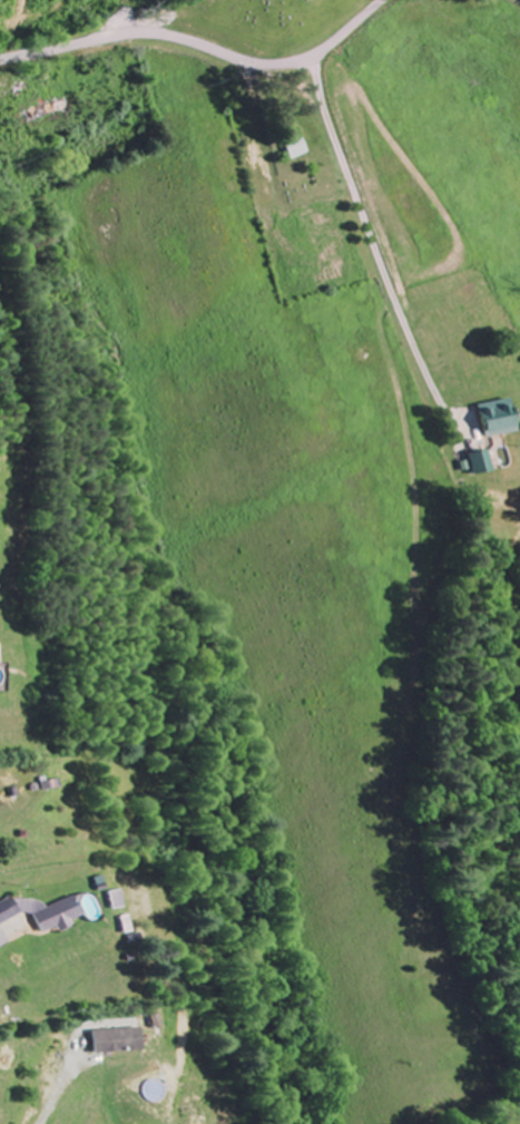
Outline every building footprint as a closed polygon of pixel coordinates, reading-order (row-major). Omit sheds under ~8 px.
[(518,417),(514,400),(486,406),(491,431),(488,432),(490,440),(519,434),(519,416),(518,417)] [(496,474),(494,453),(476,455),(478,476),(496,474)] [(35,913),(45,935),(60,929),(61,931),(88,919),(78,898),(50,910),(45,897),(22,908),(18,899),(0,907),(0,923),(2,927),(35,913)] [(103,916),(96,897),(82,902),(90,922),(103,916)] [(146,1053),(145,1030),(95,1033),(96,1055),(146,1053)]
